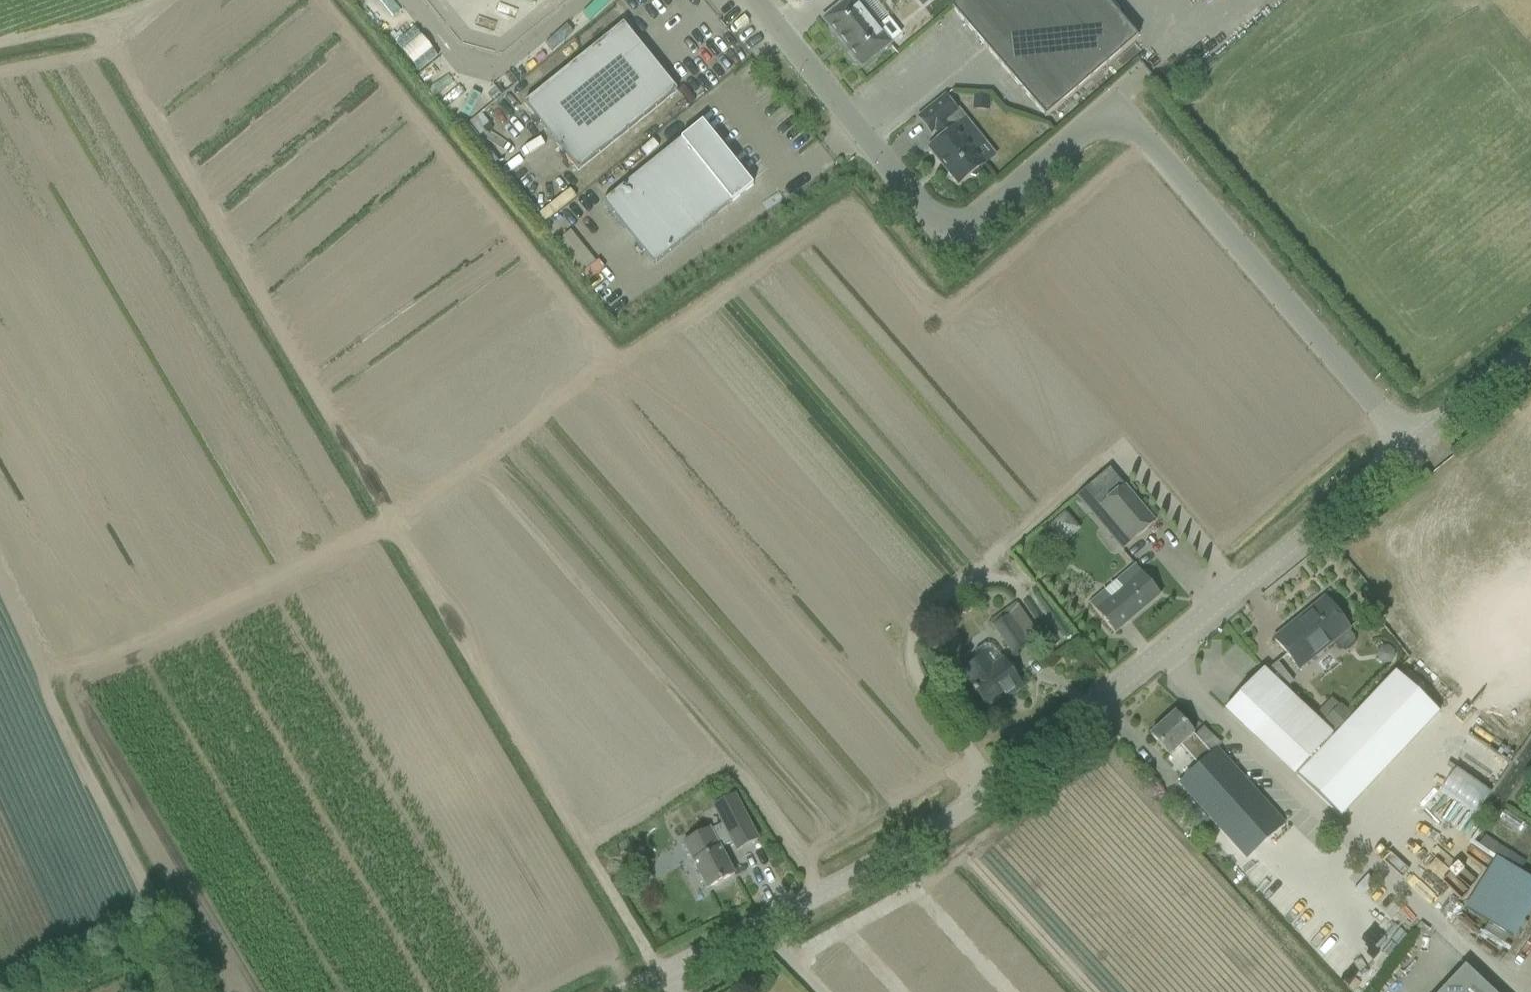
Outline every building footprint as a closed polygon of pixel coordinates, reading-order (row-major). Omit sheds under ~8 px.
[(877,55),(889,45),(854,0),(849,0),(824,20),(861,67),(877,55)] [(1104,0),(963,0),(951,10),(1045,119),(1137,39),(1104,0)] [(498,5),(496,15),(515,18),(517,8),(498,5)] [(578,172),(676,92),(623,25),(524,105),(578,172)] [(428,37),(407,49),(418,70),(440,58),(428,37)] [(990,97),(973,96),(972,110),(989,111),(990,97)] [(967,143),(978,134),(958,109),(956,111),(944,97),(918,118),(931,134),(934,132),(941,140),(928,150),(957,187),(970,177),(975,178),(981,173),(981,168),(985,165),(967,143)] [(489,119),(470,136),(502,173),(522,156),(489,119)] [(653,266),(753,186),(702,123),(603,203),(653,266)] [(517,182),(511,188),(550,230),(582,200),(576,193),(549,218),(517,182)] [(582,234),(564,245),(584,280),(602,269),(582,234)] [(1154,522),(1123,486),(1090,514),(1121,550),(1154,522)] [(1076,525),(1064,537),(1074,547),(1086,535),(1076,525)] [(1135,567),(1089,605),(1115,634),(1160,596),(1135,567)] [(1353,639),(1352,635),(1346,627),(1339,618),(1326,603),(1301,623),(1299,619),(1287,629),(1274,639),(1299,671),(1333,643),(1337,647),(1342,649),(1346,649),(1352,644),(1353,639)] [(1013,656),(1028,645),(1008,617),(993,628),(1013,656)] [(1003,662),(992,648),(989,646),(985,645),(975,652),(974,656),(974,660),(976,664),(962,674),(986,709),(1008,694),(1010,697),(1022,689),(1010,673),(1003,662)] [(1439,714),(1395,673),(1351,720),(1332,739),(1320,728),(1262,673),(1227,711),(1340,818),(1439,714)] [(1339,708),(1320,728),(1332,739),(1351,720),(1339,708)] [(1178,784),(1191,799),(1245,860),(1283,825),(1217,750),(1211,755),(1174,715),(1151,736),(1169,757),(1180,747),(1197,767),(1178,784)] [(1485,820),(1501,797),(1465,773),(1449,796),(1485,820)] [(734,875),(720,849),(732,843),(736,852),(757,840),(734,796),(713,807),(722,825),(711,831),(710,830),(683,844),(687,852),(707,889),(734,875)] [(679,843),(648,853),(656,878),(687,867),(679,843)] [(640,855),(627,862),(632,874),(646,868),(640,855)] [(1465,908),(1515,939),(1530,913),(1530,881),(1494,859),(1465,908)] [(1464,967),(1440,991),(1490,991),(1464,967)]
